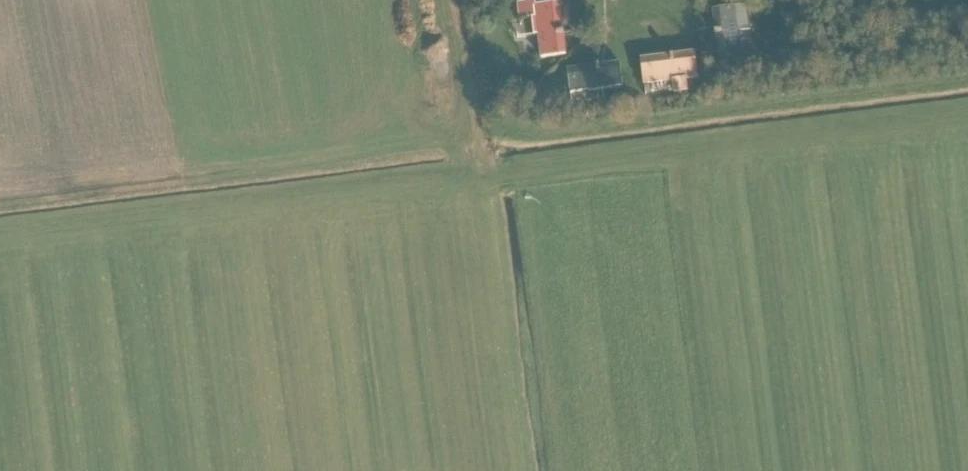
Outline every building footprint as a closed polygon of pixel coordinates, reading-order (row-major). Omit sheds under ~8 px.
[(535,1),(518,3),(519,9),(519,11),(536,9),(536,6),(535,1)] [(537,18),(532,18),(534,35),(538,34),(541,59),(542,59),(566,56),(560,3),(536,6),(536,9),(537,18)] [(748,7),(737,8),(713,11),(720,63),(744,60),(740,32),(751,31),(748,7)] [(697,78),(694,54),(642,60),(645,85),(674,81),(675,93),(688,91),(686,80),(697,78)] [(620,63),(568,70),(571,94),(623,87),(620,63)]
